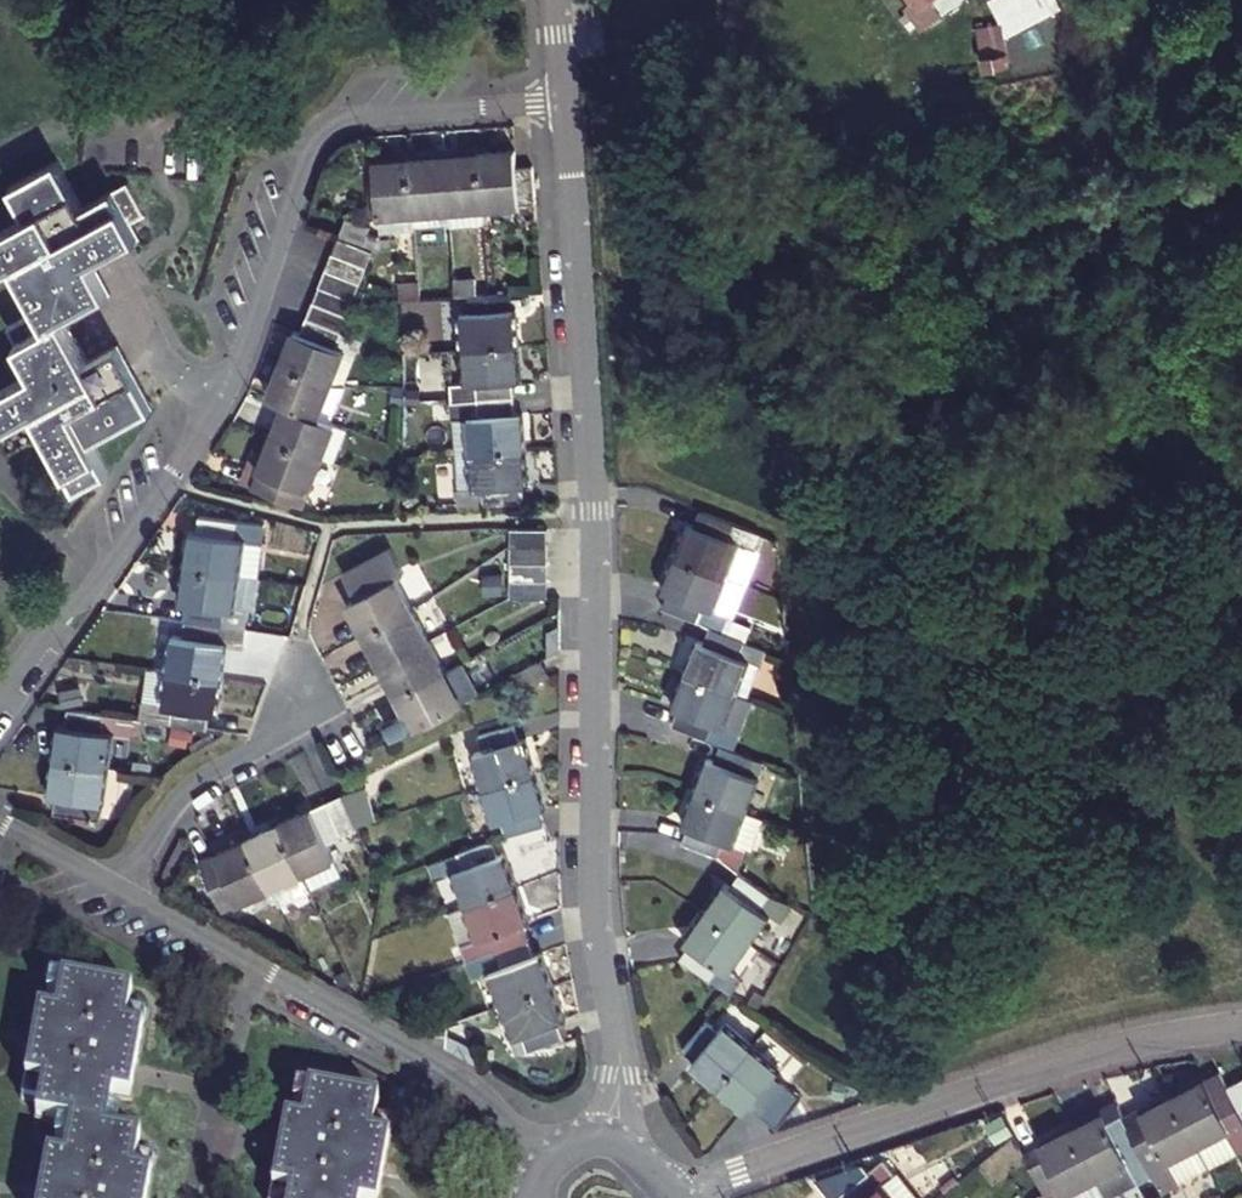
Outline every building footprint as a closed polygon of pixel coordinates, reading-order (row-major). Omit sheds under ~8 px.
[(925,16),(949,0),(920,0),(925,6),(920,11),(925,16)] [(972,27),(990,74),(1055,48),(1036,0),(990,0),(997,17),(972,27)] [(112,340),(85,355),(60,312),(104,287),(88,255),(115,239),(132,230),(125,214),(137,206),(119,170),(71,197),(47,155),(2,182),(18,211),(0,222),(0,264),(4,262),(28,305),(0,321),(0,324),(24,368),(0,382),(0,431),(6,441),(39,424),(72,486),(106,467),(89,435),(148,402),(112,340)] [(520,210),(516,168),(515,155),(478,158),(483,213),(520,210)] [(445,161),(449,216),(483,213),(478,158),(445,161)] [(416,218),(449,216),(445,161),(412,164),(416,218)] [(381,222),(416,218),(412,164),(377,167),(381,222)] [(520,210),(537,209),(533,166),(516,168),(520,210)] [(336,225),(327,250),(361,262),(370,235),(336,225)] [(355,280),(361,262),(327,250),(321,267),(355,280)] [(321,267),(316,283),(350,295),(353,287),(355,280),(321,267)] [(350,295),(316,283),(310,300),(344,312),(350,295)] [(467,288),(468,305),(502,301),(501,285),(489,286),(467,288)] [(310,300),(303,317),(337,328),(339,328),(344,312),(310,300)] [(502,301),(468,305),(461,305),(464,343),(518,341),(515,300),(502,301)] [(337,328),(303,317),(298,332),(332,343),(337,328)] [(332,343),(298,332),(287,329),(275,363),(327,380),(340,346),(332,343)] [(467,380),(475,380),(509,376),(521,374),(518,341),(464,343),(467,380)] [(263,395),(277,401),(315,415),(326,385),(327,380),(275,363),(263,395)] [(509,376),(475,380),(475,395),(510,393),(509,376)] [(469,410),(472,447),(525,444),(523,405),(511,406),(510,393),(475,395),(454,397),(455,412),(469,410)] [(315,415),(277,401),(264,437),(316,457),(328,462),(342,425),(315,415)] [(456,449),(472,447),(469,410),(455,412),(456,449)] [(264,437),(246,483),(298,502),(316,457),(264,437)] [(473,483),(458,485),(459,501),(517,496),(516,479),(528,478),(525,444),(472,447),(473,483)] [(456,449),(458,485),(473,483),(472,447),(456,449)] [(734,518),(701,504),(696,515),(690,513),(674,552),(724,571),(739,532),(730,528),(734,518)] [(172,566),(227,573),(232,537),(252,539),(253,524),(191,516),(189,532),(176,531),(172,566)] [(542,546),(542,528),(503,529),(504,546),(542,546)] [(232,537),(227,573),(248,575),(252,539),(232,537)] [(504,563),(541,562),(543,562),(542,546),(504,546),(504,563)] [(668,585),(660,604),(704,621),(724,571),(674,552),(661,582),(668,585)] [(542,581),(541,562),(504,563),(502,563),(503,582),(542,581)] [(164,617),(189,620),(226,625),(242,627),(251,576),(248,575),(227,573),(172,566),(164,617)] [(718,626),(736,576),(724,571),(704,621),(709,623),(718,626)] [(358,638),(407,610),(390,581),(342,608),(358,638)] [(542,581),(503,582),(504,599),(542,597),(542,581)] [(407,610),(358,638),(375,670),(425,643),(407,610)] [(226,625),(189,620),(187,634),(170,632),(166,669),(218,677),(223,645),(226,625)] [(683,672),(732,690),(745,657),(755,661),(762,643),(718,626),(709,623),(702,640),(696,637),(683,672)] [(226,625),(223,645),(241,646),(244,628),(242,627),(226,625)] [(390,698),(440,671),(425,643),(375,670),(390,698)] [(544,672),(537,658),(508,674),(516,688),(544,672)] [(458,662),(440,671),(390,698),(407,729),(473,692),(458,662)] [(174,709),(170,725),(204,730),(207,713),(213,714),(218,677),(166,669),(148,667),(144,706),(174,709)] [(675,707),(669,722),(719,740),(724,725),(719,722),(732,690),(683,672),(670,704),(675,707)] [(113,717),(79,712),(77,728),(111,732),(113,717)] [(458,754),(490,743),(484,725),(453,735),(458,754)] [(121,733),(111,732),(77,728),(67,727),(62,762),(116,769),(121,733)] [(490,743),(458,754),(448,756),(459,791),(513,775),(502,739),(490,743)] [(755,754),(719,740),(713,756),(707,754),(694,787),(745,806),(757,773),(749,769),(755,754)] [(69,799),(101,802),(111,803),(116,769),(62,762),(57,798),(69,799)] [(482,831),(513,821),(525,816),(513,775),(459,791),(472,833),(482,831)] [(342,796),(353,821),(384,806),(373,781),(342,796)] [(688,824),(683,837),(718,851),(724,836),(733,839),(745,806),(694,787),(681,821),(688,824)] [(353,821),(342,796),(329,802),(343,833),(357,827),(353,821)] [(98,821),(101,802),(69,799),(67,817),(98,821)] [(329,802),(310,811),(325,842),(343,833),(329,802)] [(325,842),(310,811),(275,828),(300,879),(305,877),(334,863),(325,842)] [(516,832),(513,821),(482,831),(485,840),(516,832)] [(242,844),(267,894),(300,879),(275,828),(242,844)] [(209,860),(232,910),(267,894),(242,844),(209,860)] [(473,844),(443,856),(450,874),(480,861),(473,844)] [(480,861),(450,874),(463,906),(515,887),(501,852),(480,861)] [(232,910),(209,860),(191,869),(205,899),(207,898),(216,917),(232,910)] [(342,879),(334,863),(305,877),(313,892),(342,879)] [(787,914),(791,900),(774,894),(739,869),(729,883),(723,879),(703,908),(749,940),(769,909),(787,914)] [(0,878),(0,899),(9,884),(0,878)] [(463,906),(477,941),(508,929),(528,922),(515,887),(463,906)] [(682,956),(734,990),(743,976),(731,968),(749,940),(703,908),(683,937),(690,942),(680,957),(682,956)] [(477,941),(482,954),(514,943),(508,929),(477,941)] [(482,954),(488,968),(519,955),(514,943),(482,954)] [(519,955),(488,968),(477,972),(490,1004),(542,985),(529,951),(519,955)] [(504,1040),(545,1024),(556,1020),(542,985),(490,1004),(504,1040)] [(135,1142),(116,1138),(118,1120),(107,1118),(109,1104),(124,1106),(130,1063),(137,1018),(123,1015),(124,1000),(40,990),(37,1009),(49,1011),(46,1025),(28,1023),(15,1109),(29,1111),(28,1128),(50,1132),(48,1149),(58,1151),(56,1167),(40,1165),(35,1197),(141,1197),(148,1159),(133,1157),(135,1142)] [(695,1063),(721,1086),(755,1044),(728,1022),(723,1029),(711,1018),(685,1050),(697,1059),(695,1063)] [(504,1040),(510,1056),(551,1040),(545,1024),(504,1040)] [(784,1067),(755,1044),(721,1086),(749,1109),(753,1105),(764,1115),(790,1084),(778,1074),(784,1067)] [(1194,1148),(1241,1124),(1241,1122),(1239,1117),(1226,1092),(1219,1076),(1171,1100),(1194,1148)] [(1226,1092),(1239,1117),(1241,1115),(1241,1083),(1226,1092)] [(393,1121),(381,1119),(383,1105),(306,1091),(303,1107),(314,1109),(312,1123),(295,1121),(282,1197),(379,1197),(393,1121)] [(1162,1163),(1194,1148),(1171,1100),(1125,1123),(1141,1157),(1156,1150),(1162,1163)] [(1141,1157),(1125,1123),(1109,1131),(1101,1116),(1070,1131),(1094,1180),(1141,1157)] [(1070,1131),(1023,1154),(1043,1194),(1045,1197),(1057,1197),(1094,1180),(1070,1131)] [(822,1197),(881,1197),(877,1193),(892,1181),(880,1166),(864,1177),(858,1170),(812,1186),(822,1197)] [(892,1181),(877,1193),(881,1197),(907,1197),(892,1181)]
